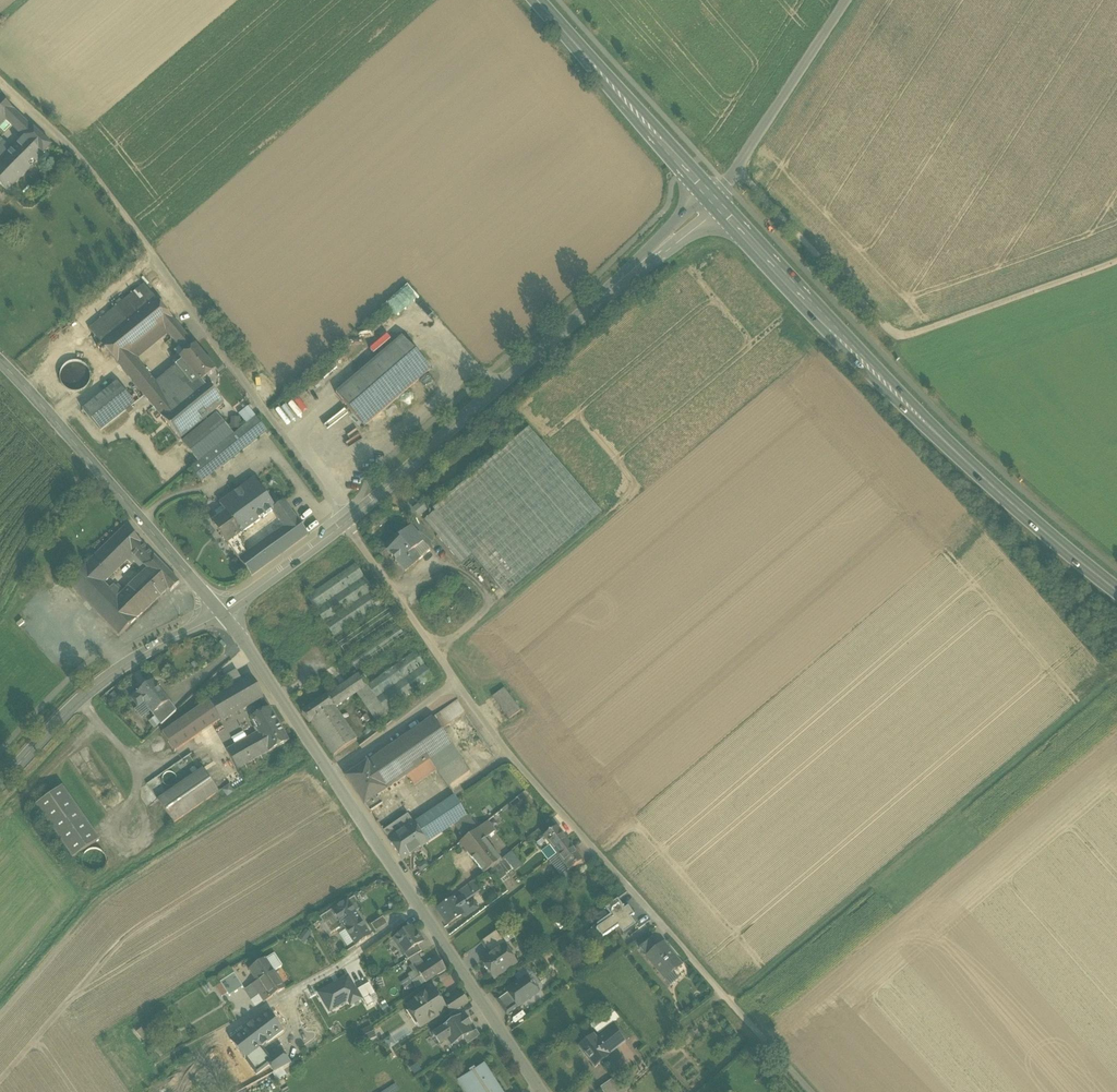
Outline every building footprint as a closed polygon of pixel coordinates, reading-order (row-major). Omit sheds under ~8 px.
[(0,98),(0,125),(5,120),(11,126),(16,131),(24,122),(0,98)] [(5,120),(0,125),(0,128),(5,133),(11,126),(5,120)] [(33,130),(24,122),(16,131),(25,139),(33,130)] [(51,147),(33,130),(25,139),(42,156),(51,147)] [(3,161),(1,160),(0,161),(0,164),(18,181),(42,156),(25,139),(3,161)] [(0,164),(0,186),(7,193),(18,181),(0,164)] [(143,285),(88,330),(100,344),(155,299),(143,285)] [(155,299),(100,344),(122,372),(135,361),(130,354),(161,328),(166,335),(177,326),(155,299)] [(194,347),(177,326),(166,335),(183,356),(194,347)] [(402,337),(336,394),(364,427),(430,370),(402,337)] [(214,372),(194,347),(183,356),(178,360),(180,362),(199,384),(204,380),(214,372)] [(180,362),(170,371),(168,370),(164,373),(165,374),(154,383),(135,361),(122,372),(180,441),(211,415),(191,390),(199,384),(180,362)] [(73,385),(73,390),(86,390),(87,363),(63,362),(62,384),(73,385)] [(224,405),(204,380),(199,384),(191,390),(211,415),(224,405)] [(116,384),(82,411),(99,433),(133,405),(116,384)] [(217,417),(183,445),(197,462),(231,434),(217,417)] [(256,419),(211,454),(222,468),(266,432),(256,419)] [(529,428),(432,510),(435,512),(471,556),(505,595),(601,513),(529,428)] [(211,454),(191,471),(202,484),(222,468),(211,454)] [(223,502),(219,505),(225,513),(226,513),(241,534),(271,512),(275,509),(274,509),(253,481),(230,497),(223,502)] [(227,493),(220,498),(223,502),(230,497),(227,493)] [(284,502),(274,509),(275,509),(271,512),(276,520),(290,510),(284,502)] [(414,506),(417,515),(426,511),(423,502),(414,506)] [(246,554),(239,560),(251,577),(308,535),(290,510),(276,520),(282,528),(246,554)] [(471,556),(435,512),(424,522),(461,565),(471,556)] [(241,534),(226,513),(225,513),(212,522),(227,543),(235,538),(241,534)] [(125,528),(91,560),(108,578),(132,555),(142,546),(125,528)] [(410,529),(399,539),(401,541),(387,553),(405,573),(419,561),(412,553),(423,543),(410,529)] [(246,554),(235,538),(227,543),(239,560),(246,554)] [(167,571),(142,546),(132,555),(147,571),(140,577),(160,597),(168,589),(170,592),(179,583),(167,571)] [(91,560),(67,583),(84,601),(108,578),(91,560)] [(355,564),(307,596),(334,636),(382,604),(355,564)] [(140,577),(121,595),(113,587),(109,591),(136,619),(160,597),(140,577)] [(136,619),(109,591),(91,608),(118,637),(136,619)] [(386,605),(336,639),(347,656),(398,622),(386,605)] [(397,625),(348,658),(358,672),(407,639),(397,625)] [(415,652),(367,685),(368,686),(378,702),(383,709),(385,712),(433,679),(415,652)] [(236,670),(225,677),(231,689),(243,682),(236,670)] [(360,675),(327,697),(333,707),(335,706),(336,708),(357,693),(368,686),(367,685),(360,675)] [(231,689),(209,701),(220,720),(221,722),(263,698),(252,677),(243,682),(231,689)] [(152,682),(137,694),(137,695),(131,700),(138,708),(144,704),(153,715),(166,704),(155,689),(157,688),(152,682)] [(368,686),(357,693),(367,709),(378,702),(368,686)] [(520,712),(503,690),(495,695),(511,718),(520,712)] [(327,697),(302,714),(309,724),(311,723),(318,734),(327,728),(325,726),(341,715),(336,708),(335,706),(333,707),(327,697)] [(259,711),(268,706),(264,698),(254,704),(259,711)] [(209,701),(162,734),(175,752),(220,720),(209,701)] [(457,701),(432,719),(441,731),(465,713),(457,701)] [(378,702),(367,709),(372,716),(383,709),(378,702)] [(166,704),(153,715),(155,718),(159,724),(160,725),(175,713),(166,704)] [(289,741),(270,708),(250,718),(258,732),(262,730),(273,750),(268,752),(269,752),(289,741)] [(372,716),(371,717),(376,724),(388,716),(385,712),(383,709),(372,716)] [(341,715),(325,726),(327,728),(318,734),(334,756),(358,740),(341,715)] [(155,718),(148,723),(152,729),(159,724),(155,718)] [(368,765),(367,765),(386,791),(407,776),(429,760),(425,754),(446,738),(441,731),(432,719),(368,765)] [(258,732),(226,750),(237,770),(268,752),(273,750),(262,730),(258,732)] [(446,738),(425,754),(429,760),(437,771),(449,788),(471,772),(446,738)] [(429,760),(407,776),(414,786),(437,771),(429,760)] [(367,764),(346,779),(365,806),(376,798),(386,791),(367,765),(368,765),(367,764)] [(202,769),(158,801),(174,824),(219,793),(202,769)] [(158,778),(148,783),(156,798),(166,792),(158,778)] [(229,785),(222,789),(227,796),(233,791),(229,785)] [(99,841),(62,787),(35,806),(73,859),(99,841)] [(454,796),(414,825),(428,844),(455,824),(466,816),(465,815),(465,814),(454,796)] [(376,798),(365,806),(370,814),(383,805),(379,799),(377,800),(376,798)] [(517,798),(510,803),(514,808),(521,802),(517,798)] [(510,803),(498,813),(502,817),(514,808),(510,803)] [(477,829),(466,816),(455,824),(466,838),(477,829)] [(486,822),(477,829),(485,839),(495,832),(486,822)] [(414,825),(390,842),(403,861),(428,844),(414,825)] [(466,838),(460,843),(471,856),(488,843),(485,839),(477,829),(466,838)] [(569,845),(557,829),(544,838),(556,855),(569,845)] [(502,860),(488,843),(471,856),(485,874),(502,860)] [(569,845),(556,855),(569,872),(582,862),(569,845)] [(505,861),(497,867),(500,871),(499,871),(504,877),(506,876),(513,871),(505,861)] [(500,871),(497,867),(492,871),(502,884),(508,879),(506,876),(504,877),(499,871),(500,871)] [(479,891),(474,882),(469,886),(474,895),(479,891)] [(474,895),(469,886),(461,892),(462,894),(454,900),(456,903),(463,899),(465,901),(474,895)] [(348,902),(353,909),(359,905),(354,898),(348,902)] [(454,900),(439,909),(448,925),(464,916),(465,917),(477,910),(474,905),(469,908),(465,901),(463,899),(456,903),(454,900)] [(348,902),(348,901),(332,911),(340,924),(341,924),(343,927),(356,947),(371,937),(356,914),(353,909),(348,902)] [(617,901),(605,910),(610,917),(622,908),(617,901)] [(362,910),(359,905),(353,909),(356,914),(362,910)] [(610,917),(596,927),(597,927),(598,926),(599,928),(596,931),(602,939),(617,928),(623,936),(635,927),(630,919),(634,917),(628,908),(624,910),(623,909),(623,908),(623,907),(622,908),(610,917)] [(332,911),(320,919),(331,935),(343,927),(341,924),(340,924),(332,911)] [(382,917),(371,924),(375,930),(386,923),(382,917)] [(480,921),(467,931),(472,938),(485,928),(480,921)] [(413,927),(394,940),(404,955),(417,946),(423,942),(413,927)] [(295,934),(300,942),(308,937),(303,929),(295,934)] [(497,932),(481,943),(490,956),(504,947),(507,945),(497,932)] [(653,939),(640,950),(647,959),(660,948),(653,939)] [(687,974),(663,945),(660,948),(647,959),(671,988),(687,974)] [(417,946),(404,955),(408,961),(422,953),(417,946)] [(490,956),(481,962),(494,980),(513,966),(506,956),(509,954),(504,947),(490,956)] [(273,955),(251,970),(258,982),(244,991),(251,1001),(258,996),(263,1003),(284,990),(273,973),(281,968),(273,955)] [(437,957),(416,971),(420,977),(425,983),(425,984),(446,970),(437,957)] [(316,990),(327,1012),(348,1002),(349,1005),(362,999),(349,973),(316,990)] [(234,974),(220,983),(220,984),(227,994),(229,997),(243,988),(234,974)] [(420,977),(412,982),(416,988),(425,983),(420,977)] [(527,978),(506,993),(517,1008),(538,993),(527,978)] [(227,994),(220,984),(215,987),(222,997),(227,994)] [(432,991),(408,1007),(419,1024),(427,1020),(428,1022),(445,1011),(432,991)] [(461,993),(444,1004),(451,1015),(452,1015),(460,1010),(468,1004),(461,993)] [(506,993),(496,1000),(507,1015),(517,1008),(506,993)] [(590,1023),(597,1033),(618,1017),(610,1007),(590,1023)] [(460,1010),(452,1015),(451,1015),(449,1016),(453,1022),(461,1017),(462,1017),(464,1015),(460,1010)] [(268,1011),(230,1040),(245,1060),(260,1049),(283,1031),(268,1011)] [(453,1022),(436,1033),(443,1044),(447,1041),(452,1048),(464,1040),(473,1034),(472,1033),(468,1027),(470,1026),(465,1018),(463,1020),(462,1017),(461,1017),(453,1022)] [(613,1027),(597,1039),(610,1055),(625,1043),(613,1027)] [(147,1038),(140,1029),(136,1033),(143,1041),(147,1038)] [(476,1031),(472,1033),(473,1034),(464,1040),(467,1045),(480,1037),(476,1031)] [(597,1039),(594,1035),(579,1047),(596,1068),(611,1056),(610,1055),(597,1039)] [(245,1060),(230,1040),(225,1044),(240,1064),(245,1060)] [(240,1064),(225,1044),(220,1048),(235,1069),(236,1067),(240,1064)] [(260,1049),(245,1060),(253,1070),(262,1063),(268,1059),(260,1049)] [(287,1052),(271,1061),(275,1070),(276,1070),(292,1062),(287,1052)] [(271,1061),(268,1059),(262,1063),(269,1073),(275,1070),(271,1061)] [(483,1066),(476,1071),(474,1068),(469,1071),(471,1074),(462,1080),(470,1091),(468,1091),(500,1091),(483,1066)] [(235,1069),(222,1078),(228,1085),(242,1074),(236,1067),(235,1069)] [(602,1087),(604,1091),(616,1091),(622,1089),(615,1078),(602,1087)]
